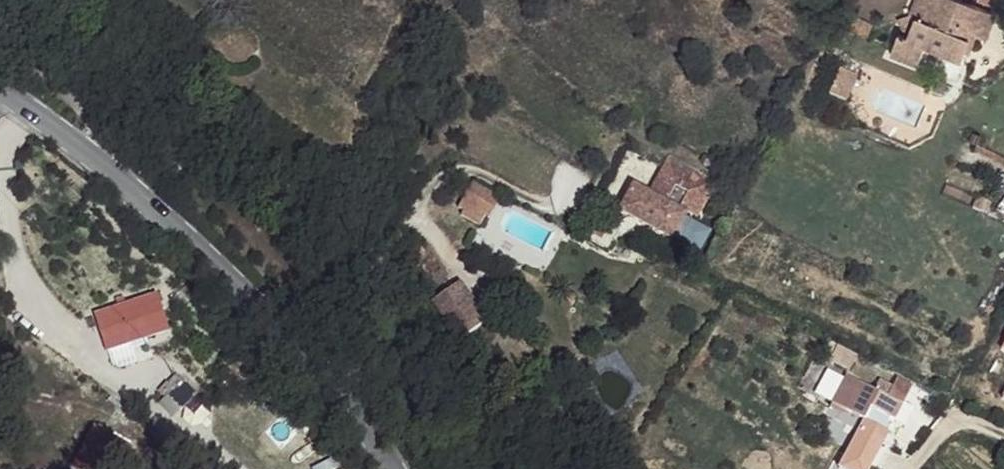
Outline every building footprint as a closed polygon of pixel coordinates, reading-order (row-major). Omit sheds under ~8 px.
[(947,0),(926,0),(915,33),(907,29),(903,46),(891,42),(881,61),(954,83),(973,33),(986,38),(994,15),(947,0)] [(838,72),(829,98),(849,104),(858,78),(838,72)] [(672,159),(668,166),(671,168),(696,178),(713,187),(716,180),(672,159)] [(671,168),(668,166),(651,193),(637,186),(626,206),(674,234),(687,211),(696,216),(713,187),(696,178),(671,168)] [(496,195),(482,184),(464,207),(479,219),(496,195)] [(461,329),(482,315),(455,276),(435,289),(461,329)] [(137,293),(123,300),(146,321),(137,293)] [(146,321),(123,300),(83,311),(115,344),(148,332),(146,321)] [(83,311),(77,313),(89,352),(115,344),(83,311)] [(995,349),(1003,354),(1003,331),(995,349)] [(825,350),(834,341),(819,333),(813,343),(825,350)] [(841,359),(847,347),(834,341),(825,350),(841,359)] [(867,383),(839,368),(823,396),(854,412),(861,400),(887,415),(893,419),(905,398),(896,392),(900,385),(874,371),(867,383)] [(861,400),(854,412),(880,427),(887,415),(861,400)]
